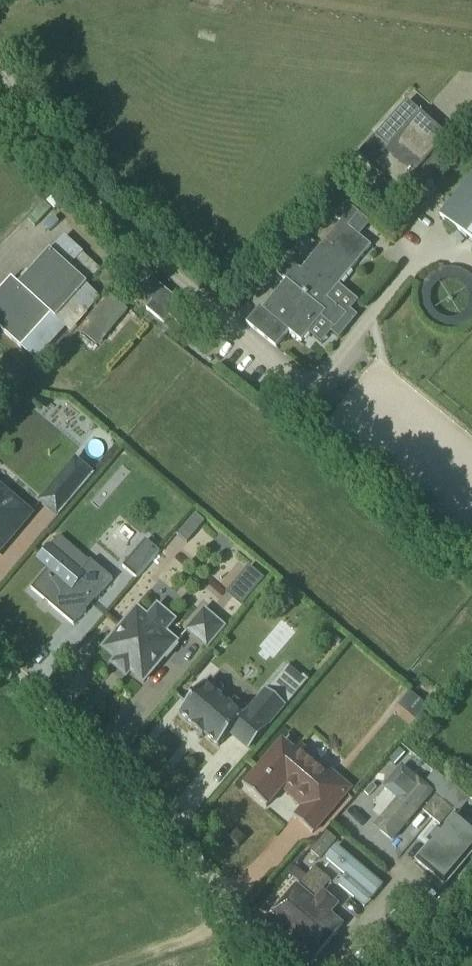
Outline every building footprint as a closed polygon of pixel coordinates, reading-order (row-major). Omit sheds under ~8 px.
[(399,191),(448,136),(422,113),(390,148),(375,135),(358,153),(399,191)] [(440,215),(471,242),(471,177),(440,215)] [(341,221),(303,267),(302,269),(288,258),(277,272),(286,280),(263,308),(261,306),(247,323),(276,347),(289,331),(302,341),(322,317),(336,329),(348,314),(328,298),(372,245),(349,226),(360,213),(347,203),(336,217),(341,221)] [(52,315),(57,320),(87,286),(50,251),(19,284),(11,277),(0,290),(0,329),(22,348),(52,315)] [(152,278),(140,292),(152,302),(146,309),(164,324),(170,317),(177,322),(189,309),(152,278)] [(59,517),(94,475),(76,460),(41,502),(59,517)] [(32,514),(2,488),(0,490),(0,551),(32,514)] [(206,521),(196,513),(178,534),(187,542),(206,521)] [(49,572),(33,591),(76,628),(115,582),(92,563),(84,572),(54,546),(39,563),(49,572)] [(141,549),(122,571),(136,583),(155,561),(141,549)] [(104,649),(135,675),(144,683),(166,657),(167,658),(177,647),(175,646),(177,643),(138,609),(104,649)] [(188,631),(208,648),(224,628),(204,611),(188,631)] [(336,639),(342,645),(348,639),(342,633),(336,639)] [(282,701),(282,702),(286,706),(287,707),(308,683),(293,670),(286,677),(294,684),(283,696),(285,698),(282,701)] [(268,728),(286,706),(282,702),(268,690),(250,711),(236,699),(230,706),(219,697),(225,690),(212,678),(206,685),(205,685),(180,714),(194,726),(192,728),(203,738),(205,735),(219,747),(231,734),(249,750),(250,750),(268,729),(268,728)] [(428,707),(409,692),(400,702),(398,705),(417,721),(428,707)] [(313,834),(346,796),(351,789),(333,774),(324,784),(310,773),(312,770),(296,757),(298,755),(283,742),(244,788),(267,808),(283,789),(304,807),(294,818),(313,834)] [(390,837),(433,789),(401,761),(380,785),(385,789),(363,814),(390,837)] [(429,785),(438,793),(436,795),(445,803),(455,791),(458,789),(448,781),(436,771),(426,782),(429,785)] [(423,810),(433,819),(445,803),(436,795),(423,810)] [(453,810),(445,803),(433,819),(440,825),(450,814),(453,810)] [(321,858),(337,839),(327,831),(311,850),(321,858)] [(382,879),(337,841),(324,856),(344,872),(335,882),(361,904),(382,879)] [(308,876),(323,889),(330,880),(315,867),(308,876)] [(316,897),(323,889),(308,876),(300,884),(316,897)] [(315,955),(343,922),(329,910),(335,904),(322,892),(316,900),(295,882),(267,915),(315,955)]
